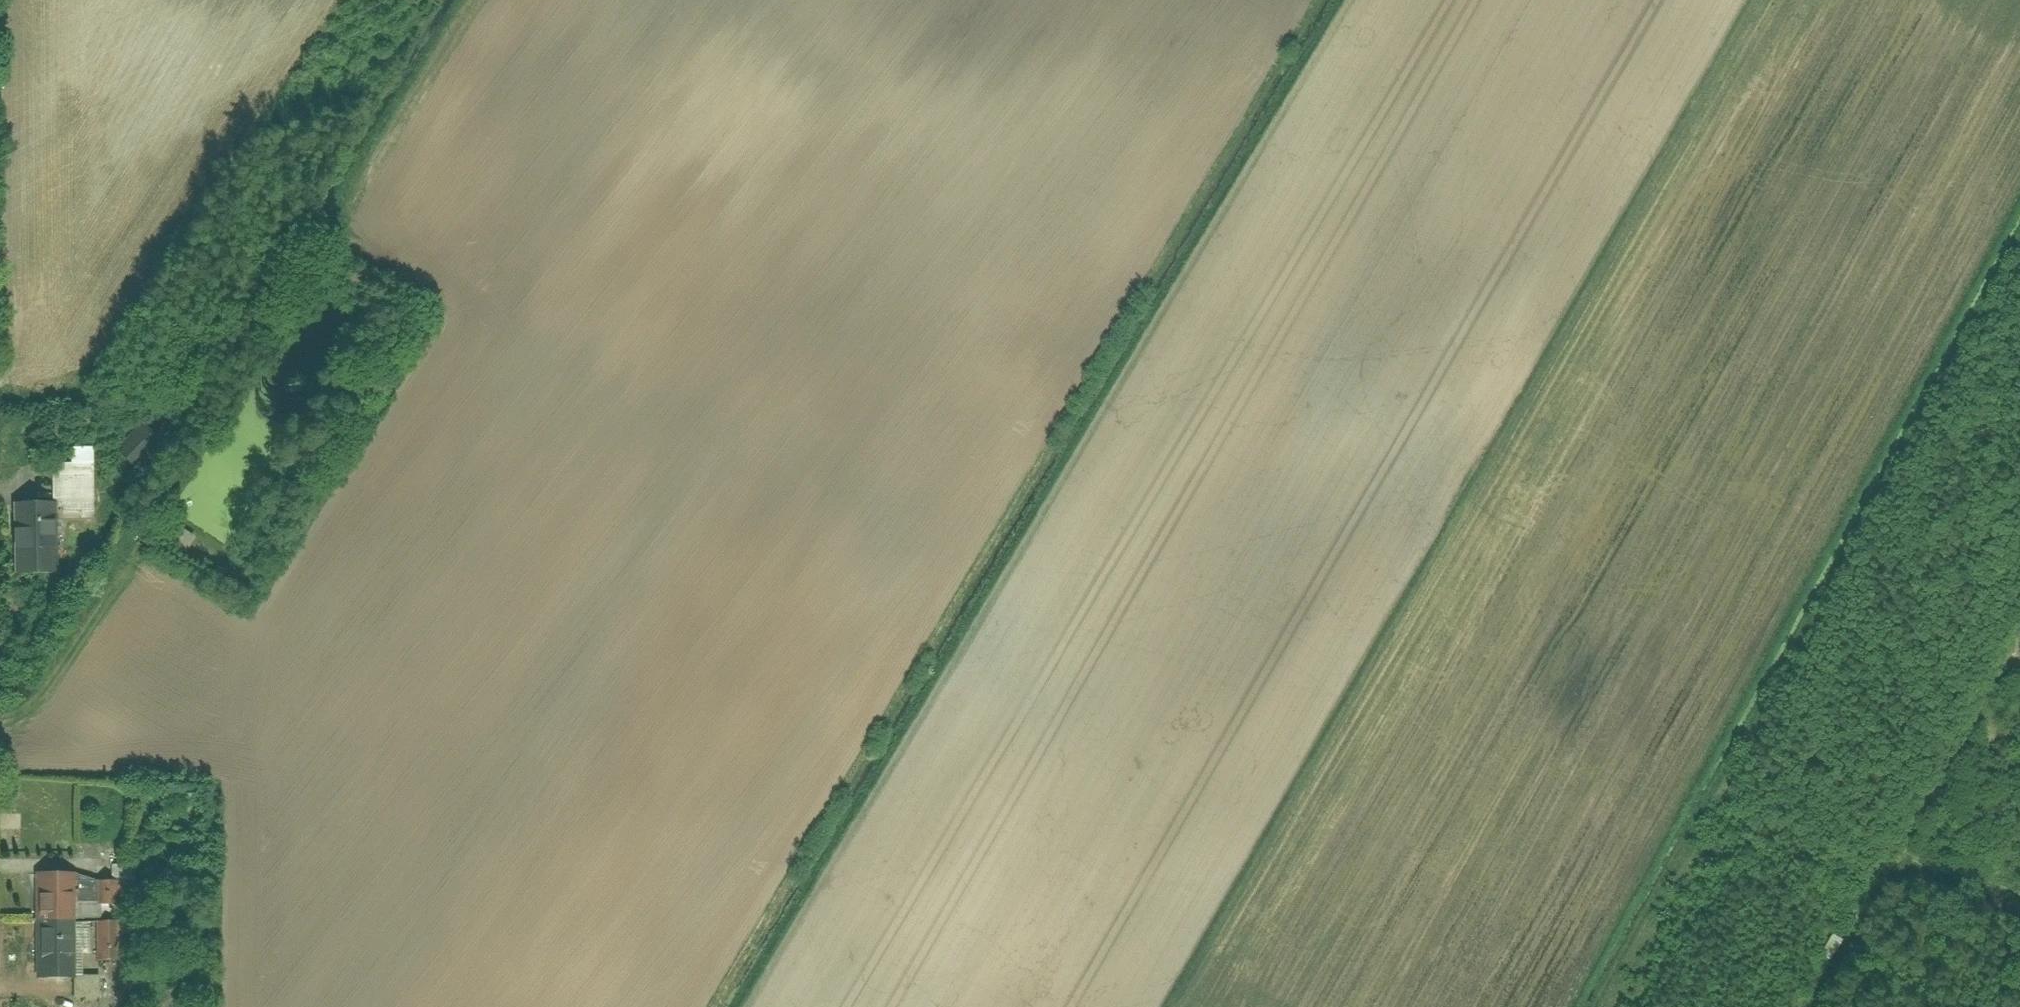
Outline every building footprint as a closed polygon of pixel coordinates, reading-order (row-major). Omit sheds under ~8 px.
[(141,423),(113,451),(134,471),(161,442),(141,423)] [(54,505),(54,521),(93,521),(93,450),(70,450),(70,465),(54,465),(54,505)] [(11,505),(11,576),(54,576),(54,521),(54,505),(11,505)] [(181,528),(170,544),(184,554),(195,538),(181,528)] [(74,870),(33,869),(32,974),(73,974),(74,870)] [(79,918),(116,917),(114,878),(77,880),(79,918)] [(128,923),(101,923),(101,956),(128,956),(128,923)]
